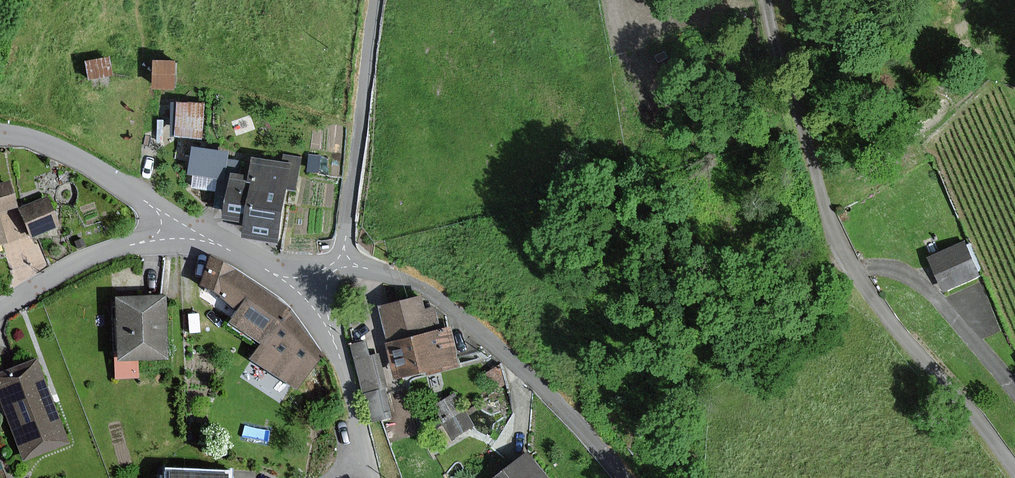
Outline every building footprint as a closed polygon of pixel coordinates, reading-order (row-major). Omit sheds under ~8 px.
[(101,51),(86,55),(91,75),(106,71),(101,51)] [(154,56),(155,80),(177,81),(177,57),(154,56)] [(176,135),(201,136),(203,106),(178,104),(176,135)] [(195,173),(193,188),(204,189),(217,191),(227,193),(229,175),(232,162),(226,161),(227,153),(194,148),(191,172),(195,173)] [(293,166),(254,160),(251,179),(229,175),(227,193),(223,218),(245,221),(243,235),(277,240),(285,186),(294,187),(299,160),(294,159),(293,166)] [(8,183),(0,185),(0,214),(17,208),(8,183)] [(61,230),(50,202),(21,213),(32,241),(61,230)] [(10,246),(0,218),(0,249),(10,246)] [(964,243),(929,258),(943,289),(977,274),(964,243)] [(232,269),(212,259),(201,285),(218,294),(239,309),(231,322),(264,342),(253,359),(296,386),(321,354),(290,310),(232,269)] [(163,296),(118,298),(120,359),(166,357),(163,296)] [(430,313),(427,301),(387,310),(403,383),(464,369),(455,330),(446,332),(441,310),(430,313)] [(371,334),(350,340),(370,413),(391,408),(371,334)] [(35,357),(0,370),(0,398),(25,462),(69,445),(35,357)] [(468,407),(447,413),(451,427),(472,421),(468,407)] [(534,456),(507,477),(552,477),(534,456)]
